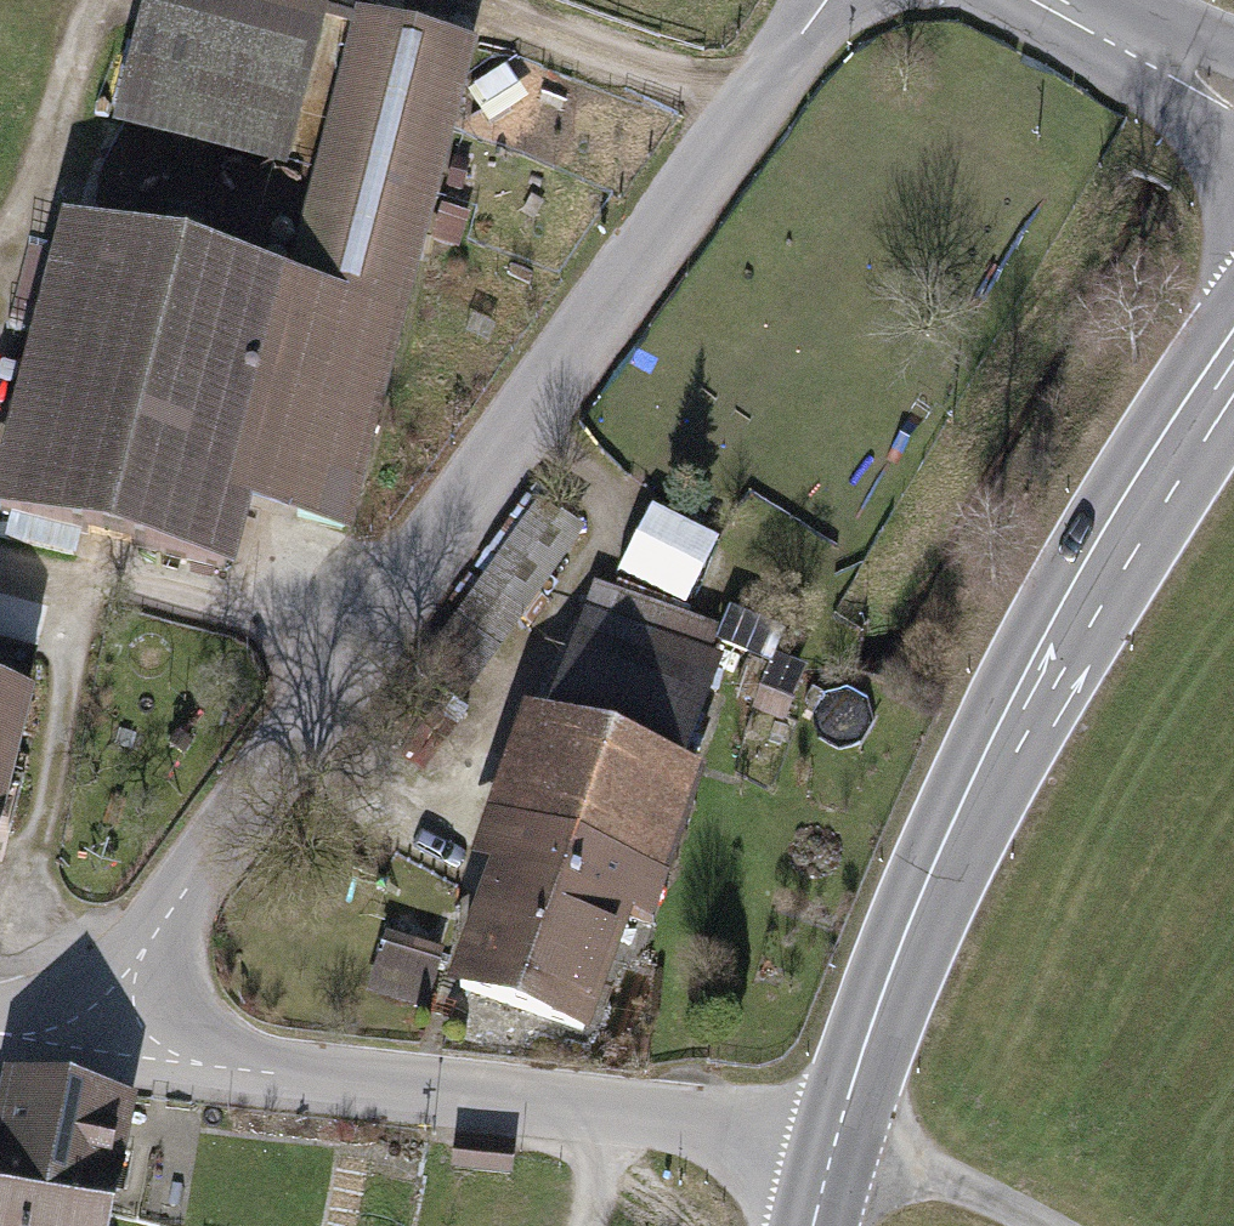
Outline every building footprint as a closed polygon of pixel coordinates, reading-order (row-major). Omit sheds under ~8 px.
[(107,121),(283,165),(326,0),(138,0),(107,121)] [(357,10),(289,275),(57,215),(0,435),(0,511),(233,571),(251,503),(347,528),(474,40),(357,10)] [(455,156),(446,184),(461,188),(470,160),(455,156)] [(469,213),(440,204),(429,237),(458,247),(469,213)] [(716,536),(651,504),(619,570),(684,601),(716,536)] [(520,706),(485,806),(665,869),(701,768),(680,761),(728,627),(592,579),(544,714),(520,706)] [(774,653),(754,707),(785,718),(805,665),(774,653)] [(23,693),(0,687),(0,784),(23,693)] [(665,869),(485,806),(462,866),(481,872),(442,986),(582,1034),(624,914),(648,922),(665,869)] [(382,945),(367,992),(425,1010),(439,962),(382,945)] [(107,1215),(131,1096),(0,1069),(0,1194),(107,1215)] [(453,1168),(511,1172),(513,1150),(455,1145),(453,1168)] [(0,1194),(0,1225),(105,1225),(107,1215),(0,1194)]
